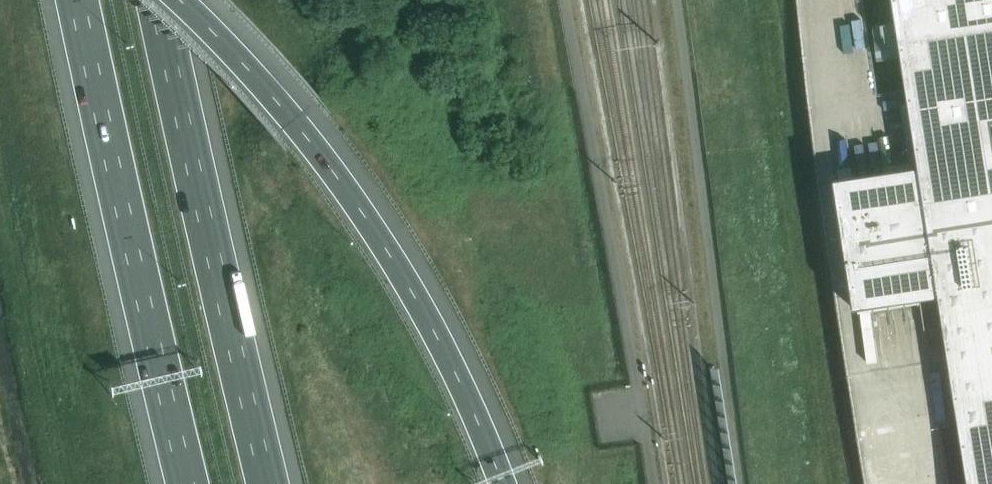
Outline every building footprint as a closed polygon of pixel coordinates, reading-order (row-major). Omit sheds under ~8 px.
[(837,179),(857,309),(922,298),(926,328),(946,324),(971,483),(991,483),(991,0),(896,0),(910,88),(922,167),(837,179)] [(854,372),(848,373),(852,399),(934,386),(930,360),(854,372)]
